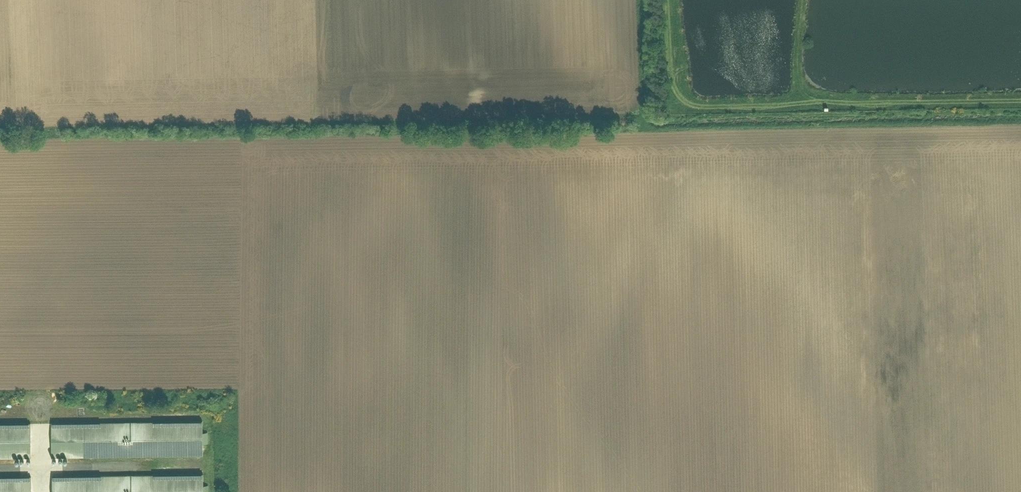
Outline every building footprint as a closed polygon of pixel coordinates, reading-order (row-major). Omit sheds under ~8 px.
[(56,456),(207,454),(207,420),(55,422),(56,456)] [(56,474),(56,491),(208,491),(207,473),(56,474)] [(35,474),(0,475),(0,491),(35,491),(35,474)]
